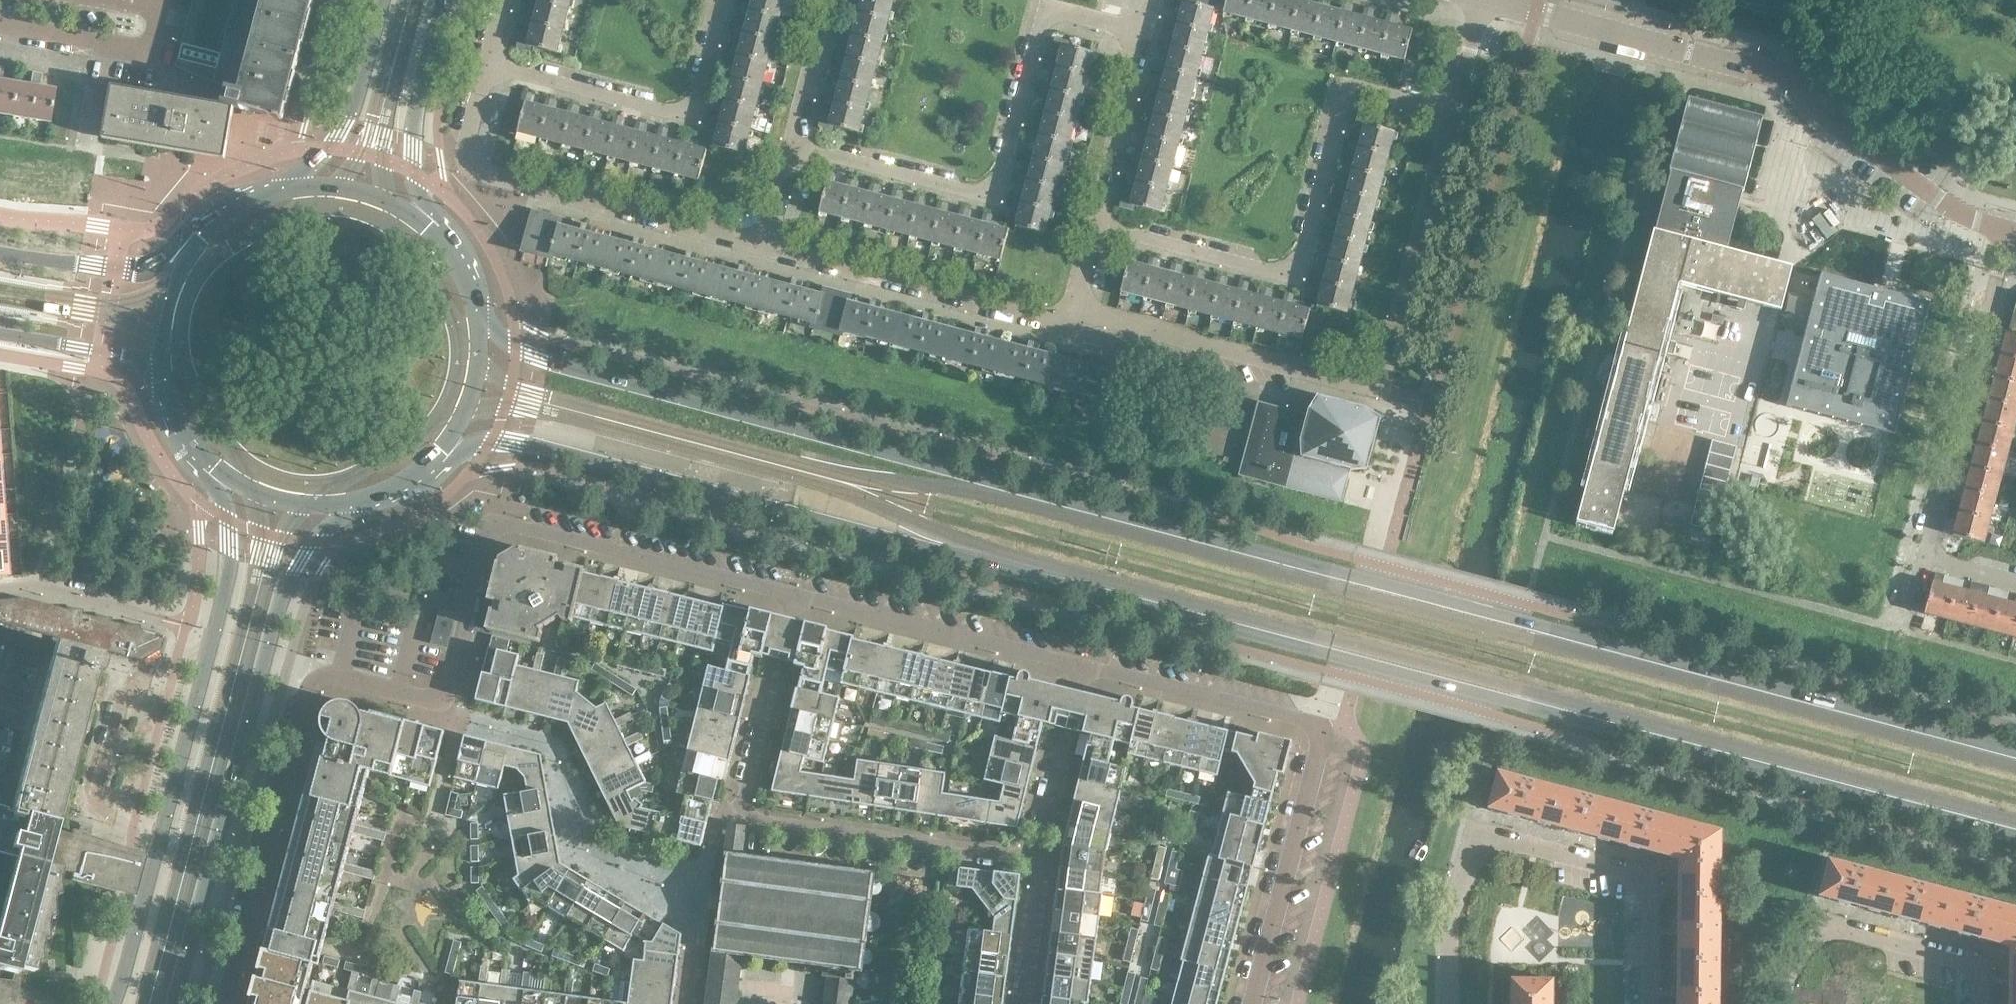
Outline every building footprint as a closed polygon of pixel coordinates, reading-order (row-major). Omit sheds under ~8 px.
[(312,0),(194,0),(176,67),(226,87),(222,104),(280,119),(312,0)] [(569,7),(541,0),(539,0),(538,4),(534,18),(524,16),(521,24),(532,27),(533,23),(563,31),(569,7)] [(784,0),(752,0),(751,6),(750,10),(779,18),(784,0)] [(893,0),(861,0),(859,8),(849,5),(847,13),(857,16),(858,11),(888,19),(893,0)] [(1208,31),(1213,9),(1214,8),(1201,5),(1184,0),(1183,1),(1184,1),(1179,19),(1168,16),(1166,25),(1176,28),(1178,23),(1208,31)] [(1227,0),(1202,0),(1201,5),(1214,8),(1213,9),(1224,12),(1227,0)] [(1224,12),(1246,18),(1251,0),(1227,0),(1224,12)] [(1246,18),(1268,24),(1275,0),(1251,0),(1246,18)] [(1299,0),(1275,0),(1268,24),(1291,30),(1299,0)] [(1317,5),(1303,1),(1303,0),(1299,0),(1291,30),(1313,36),(1321,6),(1317,5)] [(1340,11),(1326,7),(1327,0),(1318,0),(1317,5),(1321,6),(1313,36),(1336,42),(1344,12),(1340,11)] [(1359,48),(1367,18),(1362,17),(1348,13),(1351,2),(1342,0),(1340,11),(1344,12),(1336,42),(1359,48)] [(773,41),(779,18),(750,10),(751,6),(740,3),(738,11),(749,14),(745,28),(744,33),(773,41)] [(1381,54),(1389,24),(1385,23),(1371,19),(1373,8),(1365,6),(1362,17),(1367,18),(1359,48),(1381,54)] [(882,42),(888,19),(858,11),(857,16),(854,30),(843,27),(841,36),(851,39),(852,34),(882,42)] [(1404,60),(1412,30),(1393,25),(1396,14),(1387,12),(1385,23),(1389,24),(1381,54),(1404,60)] [(557,53),(563,31),(533,23),(532,27),(528,41),(518,38),(515,47),(533,51),(534,47),(541,49),(557,53)] [(1202,54),(1208,31),(1178,23),(1176,28),(1177,28),(1173,42),(1162,39),(1160,48),(1170,50),(1172,46),(1202,54)] [(767,63),(773,41),(744,33),(745,28),(734,25),(732,34),(742,37),(739,51),(737,55),(767,63)] [(876,64),(882,42),(852,34),(851,39),(848,53),(837,50),(835,58),(845,61),(846,56),(876,64)] [(1087,75),(1093,52),(1070,46),(1071,42),(1054,37),(1051,46),(1062,49),(1058,63),(1057,68),(1087,75)] [(1196,76),(1202,54),(1172,46),(1170,50),(1171,51),(1167,65),(1156,62),(1154,70),(1165,73),(1166,69),(1196,76)] [(761,85),(767,63),(737,55),(739,51),(728,48),(726,56),(736,59),(733,73),(731,77),(761,85)] [(870,87),(876,64),(846,56),(845,61),(842,75),(831,72),(829,81),(839,84),(841,79),(870,87)] [(1081,98),(1087,75),(1057,68),(1058,63),(1047,60),(1045,69),(1056,72),(1052,86),(1051,90),(1081,98)] [(15,82),(1,80),(3,67),(0,67),(0,114),(10,115),(15,82)] [(1190,99),(1196,76),(1166,69),(1165,73),(1161,87),(1150,84),(1148,93),(1159,96),(1160,91),(1190,99)] [(755,108),(761,85),(731,77),(733,73),(722,70),(720,79),(730,82),(727,96),(725,100),(755,108)] [(48,122),(54,89),(39,87),(41,73),(32,72),(30,85),(15,82),(10,115),(48,122)] [(864,110),(870,87),(841,79),(839,84),(836,98),(825,95),(823,104),(833,106),(835,102),(864,110)] [(1075,121),(1081,98),(1051,90),(1052,86),(1041,83),(1039,91),(1050,94),(1046,108),(1045,113),(1075,121)] [(225,159),(234,107),(112,87),(104,137),(103,137),(102,138),(225,159)] [(548,108),(544,107),(529,103),(532,93),(524,90),(519,108),(523,109),(517,132),(540,138),(548,108)] [(1184,122),(1190,99),(1160,91),(1159,96),(1155,110),(1144,107),(1142,115),(1153,118),(1154,114),(1184,122)] [(749,131),(755,108),(725,100),(727,96),(716,93),(714,101),(724,104),(721,118),(720,123),(749,131)] [(563,144),(571,114),(566,113),(552,109),(555,99),(547,96),(544,107),(548,108),(540,138),(563,144)] [(1743,191),(1755,145),(1762,119),(1688,100),(1669,172),(1670,172),(1655,230),(1727,249),(1742,191),(1743,191)] [(586,150),(593,120),(589,119),(575,115),(578,105),(569,102),(566,113),(571,114),(563,144),(586,150)] [(858,133),(864,110),(835,102),(833,106),(830,120),(819,118),(817,127),(834,131),(835,127),(858,133)] [(1069,143),(1075,121),(1045,113),(1046,108),(1036,105),(1033,114),(1044,117),(1040,131),(1039,135),(1069,143)] [(616,126),(612,125),(597,121),(600,110),(592,108),(589,119),(593,120),(586,150),(608,156),(616,126)] [(631,162),(639,132),(634,131),(620,127),(623,117),(614,114),(612,125),(616,126),(608,156),(631,162)] [(1178,144),(1184,122),(1154,114),(1153,118),(1149,132),(1138,129),(1136,138),(1147,141),(1148,136),(1178,144)] [(743,154),(749,131),(720,123),(721,118),(710,115),(708,124),(718,127),(713,146),(743,154)] [(1388,155),(1394,131),(1372,125),(1373,121),(1355,116),(1353,125),(1364,128),(1360,142),(1359,147),(1388,155)] [(661,138),(657,137),(643,133),(645,122),(637,120),(634,131),(639,132),(631,162),(653,168),(661,138)] [(684,144),(679,143),(665,139),(668,129),(660,126),(657,137),(661,138),(653,168),(676,174),(684,144)] [(1063,166),(1069,143),(1039,135),(1040,131),(1029,128),(1027,137),(1038,139),(1034,153),(1033,158),(1063,166)] [(699,180),(706,151),(707,150),(688,145),(690,134),(682,132),(679,143),(684,144),(676,174),(699,180)] [(1172,166),(1178,144),(1148,136),(1147,141),(1143,155),(1133,152),(1130,161),(1141,163),(1142,158),(1172,166)] [(1382,177),(1388,155),(1359,147),(1360,142),(1349,139),(1347,148),(1358,151),(1354,165),(1353,169),(1382,177)] [(1057,188),(1063,166),(1033,158),(1034,153),(1023,151),(1021,159),(1032,162),(1028,176),(1027,180),(1057,188)] [(1166,189),(1172,166),(1142,158),(1141,163),(1137,177),(1127,175),(1124,183),(1135,186),(1136,181),(1166,189)] [(1376,200),(1382,177),(1353,169),(1354,165),(1343,162),(1341,171),(1352,173),(1348,187),(1347,192),(1376,200)] [(842,218),(850,188),(846,187),(831,183),(834,172),(825,170),(821,187),(825,189),(819,211),(842,218)] [(1051,211),(1057,188),(1027,180),(1028,176),(1017,173),(1015,182),(1026,184),(1022,198),(1021,203),(1051,211)] [(873,194),(868,192),(854,189),(857,178),(849,176),(846,187),(850,188),(842,218),(865,223),(873,194)] [(1160,213),(1166,189),(1136,181),(1135,186),(1131,200),(1121,197),(1118,206),(1136,211),(1137,207),(1160,213)] [(895,200),(891,199),(877,195),(879,184),(871,182),(868,192),(873,194),(865,223),(887,229),(895,200)] [(1370,222),(1376,200),(1347,192),(1348,187),(1337,185),(1335,193),(1345,196),(1342,210),(1340,214),(1370,222)] [(910,235),(918,205),(913,204),(899,201),(902,190),(894,188),(891,199),(895,200),(887,229),(910,235)] [(933,241),(940,212),(936,210),(922,207),(925,196),(916,194),(913,204),(918,205),(910,235),(933,241)] [(1045,234),(1051,211),(1021,203),(1022,198),(1012,196),(1009,204),(1020,207),(1015,226),(1045,234)] [(963,217),(959,216),(945,213),(947,202),(939,200),(936,210),(940,212),(933,241),(955,247),(963,217)] [(978,253),(985,224),(981,222),(967,219),(970,208),(961,206),(959,216),(963,217),(955,247),(978,253)] [(1364,245),(1370,222),(1340,214),(1342,210),(1331,207),(1329,216),(1339,219),(1336,233),(1335,237),(1364,245)] [(551,258),(560,226),(562,219),(532,211),(521,250),(551,258)] [(1001,259),(1008,231),(1008,230),(990,225),(992,214),(984,212),(981,222),(985,224),(978,253),(1001,259)] [(656,286),(664,253),(643,248),(645,240),(635,238),(633,245),(590,234),(592,227),(582,224),(581,231),(560,226),(551,258),(553,259),(554,254),(601,266),(600,271),(606,272),(607,268),(654,280),(653,285),(656,286)] [(1358,268),(1364,245),(1335,237),(1336,233),(1325,230),(1323,238),(1333,241),(1330,255),(1328,259),(1358,268)] [(1614,531),(1649,397),(1679,283),(1718,293),(1715,303),(1744,310),(1746,301),(1781,310),(1792,266),(1727,249),(1655,230),(1654,230),(1577,521),(1614,531)] [(1144,297),(1151,268),(1147,266),(1133,262),(1135,252),(1127,250),(1122,267),(1126,268),(1120,291),(1144,297)] [(761,313),(769,281),(748,275),(750,268),(740,266),(738,273),(695,261),(697,254),(688,252),(686,259),(664,253),(656,286),(658,286),(660,282),(683,288),(706,294),(705,299),(708,299),(711,300),(712,296),(759,308),(758,313),(761,313)] [(1353,290),(1358,268),(1328,259),(1330,255),(1319,252),(1317,261),(1327,264),(1324,278),(1323,282),(1353,290)] [(1166,303),(1174,273),(1170,272),(1156,269),(1158,258),(1150,256),(1147,266),(1151,268),(1144,297),(1166,303)] [(1189,309),(1197,279),(1192,278),(1178,274),(1181,264),(1172,262),(1170,272),(1174,273),(1166,303),(1189,309)] [(1219,285),(1215,284),(1201,280),(1203,270),(1195,268),(1192,278),(1197,279),(1189,309),(1211,315),(1219,285)] [(1242,291),(1237,290),(1223,286),(1226,276),(1218,274),(1215,284),(1219,285),(1211,315),(1234,321),(1242,291)] [(1930,303),(1822,274),(1788,404),(1896,433),(1930,303)] [(1346,313),(1353,290),(1323,282),(1324,278),(1313,275),(1311,283),(1321,286),(1316,305),(1346,313)] [(813,327),(821,295),(801,289),(802,282),(793,280),(791,287),(769,281),(761,313),(764,314),(765,310),(812,322),(811,326),(813,327)] [(1256,327),(1264,297),(1260,296),(1246,293),(1249,282),(1240,280),(1237,290),(1242,291),(1234,321),(1256,327)] [(1287,303),(1282,302),(1268,298),(1271,288),(1263,286),(1260,296),(1264,297),(1256,327),(1279,333),(1287,303)] [(841,334),(849,302),(851,295),(823,288),(821,295),(813,327),(816,328),(817,323),(838,329),(837,333),(841,334)] [(1302,339),(1310,310),(1310,309),(1291,304),(1294,294),(1285,292),(1282,302),(1287,303),(1279,333),(1302,339)] [(892,348),(901,316),(879,310),(881,303),(872,300),(870,308),(849,302),(841,334),(843,335),(844,330),(891,343),(889,347),(892,348)] [(2008,331),(2015,334),(2015,301),(2008,331)] [(945,362),(954,330),(932,324),(934,317),(924,314),(922,321),(901,316),(892,348),(895,349),(896,344),(943,357),(942,361),(945,362)] [(998,376),(1006,343),(985,338),(986,331),(977,328),(975,335),(954,330),(945,362),(948,363),(949,358),(996,371),(995,375),(998,376)] [(2008,331),(2005,331),(2004,336),(1995,333),(1990,352),(2015,358),(2015,334),(2008,331)] [(1050,390),(1059,357),(1037,352),(1039,345),(1030,342),(1028,349),(1006,343),(998,376),(1000,377),(1002,372),(1025,378),(1048,384),(1047,389),(1050,390)] [(1990,352),(1985,370),(1995,372),(1993,376),(2015,382),(2015,358),(1990,352)] [(1106,394),(1112,372),(1090,366),(1092,358),(1082,356),(1080,363),(1059,357),(1050,390),(1053,390),(1054,386),(1101,398),(1100,403),(1106,404),(1108,394),(1106,394)] [(1993,376),(1992,381),(1983,378),(1978,396),(2015,406),(2015,382),(1993,376)] [(1367,469),(1381,417),(1367,408),(1317,395),(1308,409),(1305,421),(1282,415),(1284,408),(1258,401),(1238,475),(1263,481),(1341,502),(1348,476),(1344,475),(1346,469),(1350,470),(1367,469)] [(2015,418),(2015,406),(1978,396),(1973,415),(1983,417),(1982,421),(2013,430),(2015,418)] [(2007,452),(2013,430),(1982,421),(1981,425),(1971,423),(1966,441),(2007,452)] [(1721,506),(1727,481),(1736,446),(1712,440),(1701,483),(1699,488),(1694,508),(1690,525),(1714,531),(1721,506)] [(2001,474),(2007,452),(1966,441),(1961,460),(1971,462),(1970,466),(2001,474)] [(1995,497),(2001,474),(1970,466),(1969,470),(1959,468),(1954,486),(1995,497)] [(1989,519),(1995,497),(1954,486),(1950,504),(1959,507),(1958,511),(1989,519)] [(1983,542),(1989,519),(1958,511),(1957,515),(1948,513),(1943,531),(1952,533),(1952,534),(1983,542)] [(572,618),(583,573),(584,573),(585,570),(565,565),(565,567),(566,567),(565,569),(564,573),(555,571),(556,565),(558,565),(558,564),(557,563),(558,558),(516,548),(499,558),(489,600),(494,601),(494,603),(495,603),(496,602),(503,603),(500,614),(496,613),(496,612),(493,612),(493,611),(492,611),(487,629),(540,642),(542,632),(537,623),(542,620),(545,626),(555,620),(552,615),(557,612),(562,620),(572,622),(573,618),(572,618)] [(590,622),(601,577),(584,573),(583,573),(572,618),(573,618),(590,622)] [(1947,619),(1958,578),(1940,573),(1937,583),(1932,581),(1924,613),(1947,619)] [(608,626),(619,582),(601,577),(590,622),(608,626)] [(1970,625),(1978,594),(1974,593),(1976,583),(1958,578),(1947,619),(1970,625)] [(625,631),(636,586),(619,582),(608,626),(625,631)] [(1992,631),(2003,590),(1984,585),(1982,595),(1978,594),(1970,625),(1992,631)] [(643,635),(653,590),(636,586),(625,631),(643,635)] [(660,639),(671,595),(653,590),(643,635),(660,639)] [(2015,631),(2015,594),(2003,590),(1992,631),(2014,637),(2015,631)] [(677,644),(688,599),(671,595),(660,639),(677,644)] [(52,608),(21,599),(1,601),(0,601),(0,621),(3,622),(32,630),(33,625),(47,629),(52,608)] [(695,648),(706,603),(688,599),(677,644),(695,648)] [(724,608),(723,607),(706,603),(695,648),(713,652),(716,643),(715,642),(724,608)] [(844,674),(853,639),(854,637),(827,630),(828,628),(751,609),(750,611),(724,605),(723,607),(724,608),(715,642),(716,643),(732,647),(726,669),(726,670),(749,676),(749,675),(754,656),(763,658),(763,655),(795,663),(795,666),(803,668),(799,687),(798,688),(821,694),(821,693),(827,670),(843,674),(844,674)] [(132,656),(139,630),(134,629),(134,624),(124,624),(124,626),(105,622),(106,617),(96,617),(95,619),(77,614),(77,609),(68,609),(67,611),(52,608),(47,629),(46,633),(132,656)] [(446,646),(455,613),(441,609),(432,642),(446,646)] [(566,648),(572,622),(562,620),(555,646),(566,648)] [(157,649),(160,639),(162,640),(163,636),(152,633),(151,634),(139,630),(132,656),(140,658),(157,649)] [(507,652),(510,639),(492,635),(489,648),(507,652)] [(870,644),(853,639),(844,674),(843,674),(841,684),(859,688),(870,644)] [(52,828),(53,823),(54,823),(95,671),(100,673),(103,661),(98,660),(99,654),(56,643),(11,812),(5,811),(6,809),(0,807),(0,860),(7,856),(17,858),(0,922),(0,968),(15,972),(12,984),(6,983),(6,985),(0,984),(0,1003),(35,1003),(37,996),(22,992),(23,987),(21,987),(26,969),(33,971),(59,870),(71,873),(70,880),(133,897),(144,855),(88,836),(91,828),(80,824),(78,832),(71,830),(70,834),(52,828)] [(877,693),(888,648),(870,644),(859,688),(877,693)] [(519,655),(507,652),(489,648),(482,674),(511,681),(515,665),(517,665),(519,655)] [(894,697),(905,652),(888,648),(877,693),(894,697)] [(540,671),(544,654),(537,652),(533,669),(536,670),(540,671)] [(912,701),(923,656),(905,652),(894,697),(912,701)] [(929,706),(940,661),(923,656),(912,701),(929,706)] [(632,669),(634,661),(618,657),(616,665),(632,669)] [(561,676),(565,659),(558,658),(554,674),(557,675),(561,676)] [(648,673),(650,665),(634,661),(632,669),(648,673)] [(947,710),(958,665),(940,661),(929,706),(947,710)] [(609,671),(595,662),(591,669),(605,678),(609,671)] [(533,669),(517,665),(515,665),(511,681),(505,707),(526,713),(536,670),(533,669)] [(664,677),(666,669),(650,665),(648,673),(664,677)] [(745,697),(751,675),(749,675),(749,676),(726,670),(726,669),(708,665),(703,687),(745,697)] [(964,714),(975,669),(958,665),(947,710),(964,714)] [(982,718),(993,674),(975,669),(964,714),(982,718)] [(554,674),(540,671),(536,670),(526,713),(547,718),(557,675),(554,674)] [(623,680),(609,671),(605,678),(618,686),(623,680)] [(1131,745),(1138,713),(1131,711),(1133,704),(1133,703),(1133,702),(1133,700),(1132,699),(1131,698),(1130,697),(1129,697),(1128,697),(1126,697),(1125,697),(1124,698),(1123,698),(1122,699),(1121,700),(1121,702),(1030,680),(1031,678),(1030,677),(1030,676),(1029,674),(1028,673),(1027,672),(1026,672),(1024,672),(1022,672),(1021,673),(1020,673),(1019,675),(1019,676),(1018,677),(1017,683),(1010,681),(1011,678),(1010,678),(1002,713),(1018,717),(1013,740),(1013,741),(1037,747),(1043,723),(1083,733),(1090,735),(1084,758),(1108,764),(1114,741),(1130,745),(1131,745)] [(505,707),(511,681),(482,674),(476,700),(505,707)] [(1002,713),(1010,678),(993,674),(982,718),(1000,723),(1002,713)] [(587,699),(577,692),(579,681),(561,676),(557,675),(547,718),(568,723),(587,699)] [(637,689),(623,680),(618,686),(632,695),(637,689)] [(668,701),(676,687),(669,683),(661,697),(668,701)] [(740,718),(745,697),(703,687),(698,708),(740,718)] [(834,719),(839,699),(840,697),(821,693),(821,694),(798,688),(799,687),(797,687),(792,709),(834,719)] [(617,723),(615,719),(607,702),(597,707),(587,699),(568,723),(577,742),(617,723)] [(335,902),(343,872),(375,880),(377,872),(346,863),(354,833),(385,841),(387,833),(356,825),(371,771),(430,787),(445,731),(430,727),(429,730),(418,728),(419,724),(395,718),(394,721),(389,720),(390,717),(371,712),(370,715),(363,717),(363,715),(362,714),(361,712),(359,709),(357,707),(355,706),(353,704),(349,703),(347,702),(344,702),(341,702),(338,703),(336,703),(333,705),(330,707),(328,708),(326,711),(325,712),(324,714),(323,716),(322,718),(322,721),(322,723),(322,725),(322,728),(323,729),(323,731),(324,733),(325,735),(328,738),(329,740),(331,741),(329,750),(318,747),(316,755),(289,858),(281,886),(278,897),(271,924),(271,925),(271,926),(271,927),(271,928),(271,929),(271,930),(271,931),(272,932),(272,933),(273,933),(274,935),(275,936),(275,937),(276,937),(277,938),(278,938),(279,939),(281,939),(283,939),(325,940),(333,910),(364,919),(366,910),(335,902)] [(669,723),(667,706),(659,707),(662,724),(669,723)] [(735,739),(740,718),(698,708),(692,729),(735,739)] [(829,740),(834,719),(792,709),(787,730),(829,740)] [(1146,759),(1157,714),(1139,710),(1138,713),(1131,745),(1130,745),(1127,754),(1146,759)] [(618,726),(634,719),(630,712),(615,719),(617,723),(618,726)] [(1163,763),(1174,718),(1157,714),(1146,759),(1163,763)] [(885,727),(887,719),(871,715),(869,723),(885,727)] [(1181,767),(1192,723),(1174,718),(1163,763),(1181,767)] [(901,730),(903,723),(887,719),(885,727),(901,730)] [(625,739),(618,726),(617,723),(577,742),(587,761),(626,742),(625,739)] [(672,740),(669,723),(662,724),(664,741),(672,740)] [(917,734),(919,727),(903,723),(901,730),(917,734)] [(1198,772),(1209,727),(1192,723),(1181,767),(1198,772)] [(933,738),(934,730),(919,727),(917,734),(933,738)] [(1217,776),(1223,751),(1227,731),(1209,727),(1198,772),(1217,776)] [(883,740),(885,732),(869,728),(867,736),(883,740)] [(730,760),(735,739),(692,729),(687,750),(730,760)] [(824,763),(829,740),(787,730),(781,751),(807,757),(807,758),(824,763)] [(949,742),(951,734),(934,730),(933,738),(949,742)] [(628,745),(643,738),(640,731),(625,739),(626,742),(628,745)] [(1246,769),(1292,742),(1289,741),(1289,742),(1285,742),(1286,741),(1283,740),(1281,739),(1281,740),(1275,738),(1274,737),(1274,738),(1268,736),(1266,735),(1266,737),(1265,741),(1227,731),(1223,751),(1237,754),(1246,769)] [(900,744),(902,736),(885,732),(883,740),(900,744)] [(476,783),(487,741),(486,741),(465,736),(454,778),(476,783)] [(1032,768),(1037,748),(1037,747),(1013,741),(1013,740),(995,736),(989,757),(1032,768)] [(926,750),(927,742),(911,738),(909,746),(926,750)] [(503,766),(508,746),(507,746),(487,741),(476,783),(499,789),(504,766),(503,766)] [(636,761),(634,758),(628,745),(626,742),(587,761),(596,781),(636,761)] [(942,754),(944,746),(927,742),(926,750),(942,754)] [(1270,804),(1280,765),(1283,766),(1283,767),(1285,767),(1285,765),(1287,759),(1287,758),(1289,752),(1289,750),(1290,748),(1289,747),(1290,744),(1291,744),(1292,742),(1246,769),(1254,784),(1251,798),(1250,799),(1270,804)] [(547,788),(541,754),(508,746),(503,766),(504,766),(517,769),(525,778),(527,791),(527,792),(547,788)] [(725,781),(730,760),(687,750),(682,771),(725,781)] [(638,765),(653,757),(650,751),(634,758),(636,761),(638,765)] [(809,796),(813,773),(804,770),(807,758),(807,757),(781,751),(772,791),(809,796)] [(1027,789),(1032,768),(989,757),(984,780),(1004,785),(1004,783),(1027,789)] [(1121,790),(1126,769),(1126,768),(1108,764),(1084,758),(1078,779),(1121,790)] [(873,806),(880,763),(857,759),(854,780),(856,780),(852,803),(873,806)] [(646,782),(638,765),(636,761),(596,781),(606,800),(627,790),(628,791),(639,786),(646,782)] [(895,809),(901,766),(880,763),(873,806),(895,809)] [(916,813),(923,769),(901,766),(895,809),(916,813)] [(942,793),(945,773),(923,769),(916,813),(937,816),(938,816),(939,816),(939,815),(942,793)] [(719,803),(725,781),(682,771),(677,793),(685,795),(685,794),(712,801),(712,802),(719,803)] [(856,780),(854,780),(822,775),(813,773),(809,796),(852,803),(856,780)] [(1550,825),(1559,789),(1498,773),(1488,809),(1550,825)] [(1116,811),(1121,790),(1078,779),(1073,800),(1116,811)] [(652,792),(654,784),(646,782),(639,786),(641,790),(652,792)] [(1017,828),(1027,789),(1004,783),(1004,785),(999,802),(990,800),(987,823),(1017,828)] [(551,809),(549,797),(547,788),(527,792),(527,791),(504,795),(508,817),(551,809)] [(1181,800),(1183,792),(1167,788),(1165,796),(1181,800)] [(1609,840),(1619,804),(1559,789),(1550,825),(1609,840)] [(647,833),(653,811),(641,808),(644,805),(635,798),(632,801),(628,791),(627,790),(606,800),(619,826),(647,833)] [(455,808),(459,793),(451,791),(447,807),(455,808)] [(1198,804),(1200,797),(1200,796),(1183,792),(1181,800),(1198,804)] [(1264,825),(1270,804),(1250,799),(1251,798),(1228,792),(1222,814),(1264,825)] [(987,823),(990,800),(942,793),(939,815),(939,816),(943,817),(987,823)] [(707,823),(712,802),(712,801),(685,794),(685,795),(681,810),(679,816),(695,820),(689,844),(701,846),(707,823),(706,823),(707,823)] [(1111,832),(1116,811),(1073,800),(1068,821),(1111,832)] [(1165,823),(1169,806),(1161,804),(1157,821),(1165,823)] [(1684,843),(1689,823),(1619,804),(1609,840),(1669,856),(1673,841),(1684,843)] [(461,818),(463,811),(455,808),(447,807),(445,814),(461,818)] [(679,817),(679,816),(681,810),(669,808),(667,814),(679,817)] [(555,831),(551,810),(551,809),(508,817),(512,839),(555,831)] [(1193,828),(1197,812),(1190,810),(1186,826),(1193,828)] [(689,844),(695,820),(679,816),(679,817),(667,814),(653,811),(647,833),(677,841),(677,840),(678,840),(678,841),(689,844)] [(1259,846),(1264,825),(1222,814),(1216,835),(1258,846),(1259,846)] [(1106,852),(1111,832),(1068,821),(1062,845),(1063,845),(1062,846),(1106,852)] [(1161,839),(1165,823),(1157,821),(1153,837),(1161,839)] [(479,839),(478,831),(478,823),(470,823),(471,839),(479,839)] [(1720,897),(1720,851),(1720,831),(1689,823),(1684,843),(1673,841),(1669,856),(1679,858),(1678,897),(1720,897)] [(726,853),(725,852),(712,952),(713,952),(710,975),(738,979),(741,956),(823,967),(854,971),(862,972),(863,964),(865,965),(867,965),(869,964),(870,963),(872,962),(872,961),(873,960),(873,958),(873,957),(873,956),(873,955),(873,954),(872,953),(872,952),(871,951),(869,950),(868,950),(865,949),(868,932),(870,932),(872,932),(874,931),(876,930),(878,929),(879,928),(880,926),(880,925),(880,923),(880,922),(880,920),(880,919),(879,917),(878,916),(876,914),(875,913),(873,913),(870,912),(873,895),(874,895),(876,895),(878,895),(879,894),(881,893),(881,891),(882,890),(882,889),(883,887),(882,885),(882,884),(881,882),(880,881),(878,880),(877,880),(875,880),(876,872),(740,854),(744,827),(730,825),(726,853)] [(1189,845),(1193,828),(1186,826),(1182,843),(1189,845)] [(559,852),(555,831),(512,839),(516,860),(559,852)] [(1253,866),(1259,846),(1258,846),(1216,835),(1211,854),(1209,854),(1208,855),(1253,867),(1253,866)] [(479,861),(479,845),(471,845),(471,861),(479,861)] [(1103,873),(1106,852),(1062,846),(1060,867),(1103,873)] [(1162,864),(1166,848),(1159,846),(1155,862),(1162,864)] [(1176,869),(1180,852),(1172,850),(1168,867),(1176,869)] [(521,890),(561,863),(559,852),(516,860),(518,875),(513,879),(521,890)] [(1248,888),(1253,867),(1208,855),(1203,876),(1248,888)] [(1880,912),(1889,876),(1828,860),(1819,896),(1880,912)] [(1158,880),(1162,864),(1155,862),(1151,879),(1158,880)] [(548,906),(571,869),(570,869),(561,863),(521,890),(529,902),(535,898),(548,906)] [(479,883),(479,867),(471,867),(471,883),(479,883)] [(983,903),(1020,875),(994,871),(994,872),(959,867),(957,887),(972,889),(983,903)] [(1100,893),(1103,873),(1060,867),(1059,867),(1057,889),(1102,895),(1102,893),(1100,893)] [(1172,885),(1176,869),(1168,867),(1164,883),(1172,885)] [(567,917),(589,880),(571,869),(548,906),(567,917)] [(1012,935),(1017,901),(1020,875),(983,903),(994,918),(993,931),(993,932),(1012,935)] [(1242,908),(1248,888),(1203,876),(1197,897),(1242,908)] [(1940,928),(1949,892),(1889,876),(1880,912),(1940,928)] [(585,928),(608,891),(607,891),(589,880),(567,917),(585,928)] [(492,899),(483,885),(476,890),(486,904),(492,899)] [(1152,905),(1156,889),(1148,887),(1144,903),(1152,905)] [(1099,916),(1102,895),(1057,889),(1054,910),(1099,916)] [(604,939),(626,902),(608,891),(585,928),(604,939)] [(1165,910),(1169,894),(1162,892),(1158,908),(1165,910)] [(2015,924),(2015,909),(1949,892),(1940,928),(2000,944),(2004,928),(2014,931),(2015,924)] [(1236,929),(1242,908),(1197,897),(1192,917),(1236,929)] [(1716,937),(1716,921),(1719,921),(1720,897),(1678,897),(1678,902),(1675,913),(1681,915),(1681,924),(1678,924),(1678,938),(1675,949),(1680,951),(1680,960),(1680,961),(1719,961),(1719,937),(1716,937)] [(502,912),(497,906),(492,899),(486,904),(495,917),(502,912)] [(632,934),(645,913),(626,902),(604,939),(622,950),(624,951),(633,935),(632,934)] [(1148,922),(1152,905),(1144,903),(1140,920),(1148,922)] [(1161,927),(1165,910),(1158,908),(1154,925),(1161,927)] [(1097,938),(1099,916),(1054,910),(1051,932),(1097,938)] [(511,926),(502,912),(495,917),(505,930),(511,926)] [(679,956),(682,934),(664,924),(663,924),(645,913),(632,934),(633,935),(646,942),(644,960),(643,962),(677,966),(678,956),(679,956)] [(954,927),(955,919),(939,917),(938,925),(954,927)] [(1231,950),(1236,929),(1192,917),(1186,938),(1231,950)] [(313,964),(318,965),(325,940),(283,939),(281,939),(279,939),(278,938),(277,938),(276,937),(275,937),(275,936),(274,935),(273,933),(272,933),(272,932),(271,931),(271,930),(271,929),(271,928),(271,927),(271,926),(271,925),(271,924),(270,926),(269,928),(268,928),(266,929),(264,930),(262,932),(261,934),(261,935),(260,937),(257,948),(264,950),(251,1001),(264,1003),(307,1003),(313,981),(309,980),(313,964)] [(2014,931),(2004,928),(2000,944),(2009,946),(2008,984),(2015,984),(2015,924),(2014,931)] [(1134,946),(1138,929),(1131,927),(1127,944),(1134,946)] [(1009,956),(1012,935),(993,932),(993,931),(969,928),(966,947),(966,950),(1009,956)] [(526,945),(529,938),(514,931),(510,939),(526,945)] [(1094,959),(1097,938),(1051,932),(1048,953),(1094,959)] [(1162,954),(1166,938),(1158,936),(1154,952),(1162,954)] [(541,952),(545,945),(529,938),(526,945),(541,952)] [(1225,971),(1231,950),(1186,938),(1181,960),(1225,971)] [(457,958),(461,942),(454,940),(449,956),(457,958)] [(1130,962),(1134,946),(1127,944),(1123,960),(1130,962)] [(1006,978),(1009,956),(966,950),(966,947),(949,945),(948,952),(965,954),(963,968),(963,972),(1006,978)] [(568,962),(570,954),(554,948),(552,956),(568,962)] [(1158,971),(1162,954),(1154,952),(1150,969),(1158,971)] [(1091,981),(1094,959),(1048,953),(1048,954),(1045,975),(1091,981)] [(584,967),(586,960),(570,954),(568,962),(584,967)] [(338,967),(340,960),(324,956),(322,963),(338,967)] [(453,975),(457,958),(449,956),(445,973),(453,975)] [(674,987),(677,966),(643,962),(644,960),(634,959),(631,982),(674,988),(674,987)] [(1220,992),(1225,971),(1181,960),(1180,960),(1183,961),(1177,981),(1219,993),(1220,992)] [(1716,985),(1719,985),(1719,961),(1680,961),(1680,960),(1677,960),(1677,965),(1674,976),(1680,978),(1680,987),(1677,987),(1677,1002),(1676,1003),(1718,1003),(1718,1001),(1715,1001),(1716,985)] [(359,973),(362,965),(346,961),(344,969),(352,971),(359,973)] [(607,976),(610,969),(595,963),(592,970),(607,976)] [(500,986),(486,984),(488,967),(481,966),(478,983),(482,983),(479,1003),(501,1003),(504,986),(500,986)] [(1003,999),(1006,978),(963,972),(963,968),(946,966),(945,973),(962,975),(961,989),(960,993),(1003,999)] [(852,980),(853,980),(854,971),(823,967),(822,976),(829,977),(825,1003),(849,1003),(852,980)] [(521,989),(507,987),(510,970),(502,969),(500,986),(504,986),(501,1003),(523,1003),(525,989),(521,989)] [(368,995),(355,991),(359,973),(352,971),(347,989),(351,990),(347,1003),(370,1003),(372,996),(368,995)] [(1131,990),(1135,973),(1128,971),(1124,988),(1131,990)] [(546,992),(543,991),(529,990),(531,973),(524,972),(521,989),(525,989),(523,1003),(545,1003),(546,992)] [(568,995),(564,994),(550,992),(553,975),(545,974),(543,991),(546,992),(545,1003),(567,1003),(568,995)] [(737,989),(738,979),(710,975),(706,1003),(735,1003),(737,989)] [(1088,1002),(1091,981),(1045,975),(1042,996),(1088,1002)] [(589,998),(572,995),(574,978),(567,977),(564,994),(568,995),(567,1003),(588,1003),(589,998)] [(1144,995),(1148,979),(1141,977),(1137,993),(1144,995)] [(389,1001),(376,997),(380,980),(373,978),(368,995),(372,996),(370,1003),(392,1003),(393,1001),(389,1001)] [(1553,980),(1512,979),(1512,986),(1508,997),(1514,998),(1514,1003),(1553,1003),(1553,980)] [(1863,1003),(1887,1003),(1891,983),(1867,979),(1863,1003)] [(333,986),(314,980),(313,981),(307,1003),(328,1003),(333,986)] [(482,983),(478,983),(460,980),(457,1003),(479,1003),(482,983)] [(1220,993),(1219,993),(1177,981),(1172,1002),(1178,1003),(1217,1003),(1220,993)] [(674,988),(631,982),(628,1003),(630,1003),(632,1003),(672,1003),(674,988)] [(396,1002),(401,986),(393,984),(389,1001),(393,1001),(392,1003),(402,1003),(396,1002)] [(2008,984),(2008,990),(2005,1001),(2011,1002),(2011,1003),(2015,1003),(2015,984),(2008,984)] [(351,990),(347,989),(333,986),(328,1003),(347,1003),(351,990)] [(1003,999),(960,993),(961,989),(944,987),(943,995),(960,997),(959,1003),(1003,1003),(1003,999)] [(1131,990),(1124,988),(1120,1003),(1128,1003),(1131,990)] [(422,991),(414,990),(410,1003),(418,1003),(422,991)] [(1144,995),(1137,993),(1134,1003),(1142,1003),(1144,995)]
